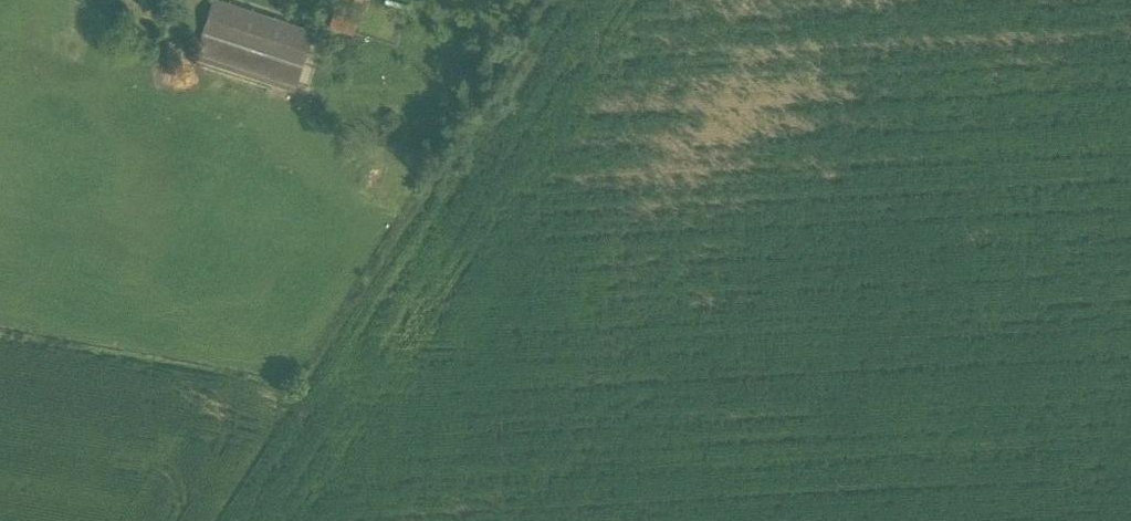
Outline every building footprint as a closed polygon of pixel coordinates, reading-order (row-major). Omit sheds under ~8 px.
[(199,49),(296,81),(313,30),(222,0),(215,0),(199,49)] [(326,25),(353,32),(359,7),(331,1),(326,25)]
